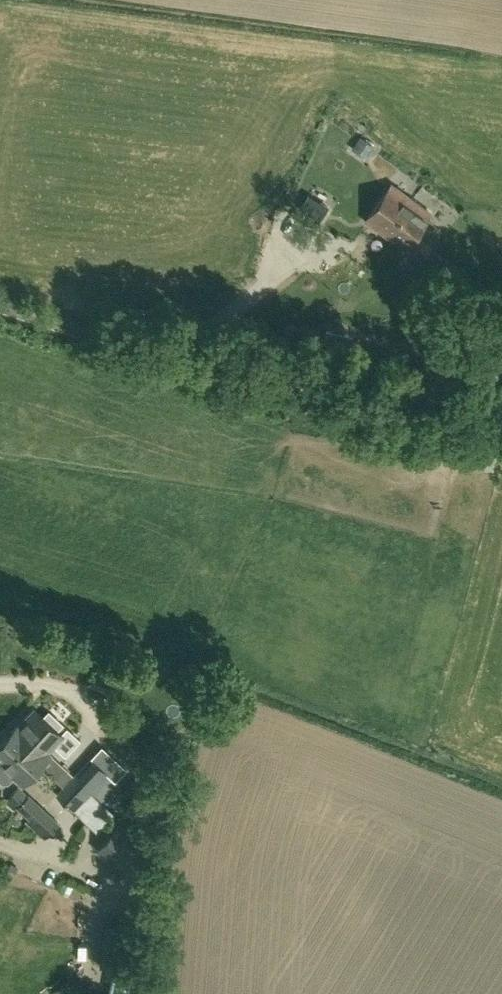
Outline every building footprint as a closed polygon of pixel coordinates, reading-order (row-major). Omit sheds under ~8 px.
[(365,159),(373,147),(361,138),(352,150),(365,159)] [(405,211),(413,200),(392,184),(365,218),(390,238),(398,227),(392,222),(402,209),(405,211)] [(429,246),(414,235),(430,214),(413,200),(405,211),(402,209),(392,222),(398,227),(390,238),(419,260),(429,246)] [(29,633),(32,624),(24,621),(21,631),(29,633)] [(63,734),(57,729),(62,723),(49,711),(44,717),(34,708),(19,723),(10,732),(29,750),(31,749),(34,751),(39,745),(49,750),(55,744),(66,754),(80,739),(68,728),(63,734)] [(52,753),(49,750),(39,745),(34,751),(31,749),(29,750),(10,732),(0,743),(0,779),(3,781),(8,781),(14,775),(23,784),(52,753)] [(47,771),(58,759),(52,753),(51,754),(41,765),(47,771)] [(76,775),(94,792),(110,775),(92,758),(76,775)] [(94,792),(76,775),(58,794),(76,811),(94,792)] [(86,820),(103,800),(94,792),(76,811),(86,820)] [(52,827),(56,823),(51,817),(52,816),(30,794),(17,807),(33,822),(39,827),(46,822),(52,827)] [(123,823),(102,845),(131,873),(152,851),(123,823)] [(68,896),(72,887),(63,882),(59,891),(68,896)] [(144,938),(149,926),(133,920),(128,931),(144,938)]
